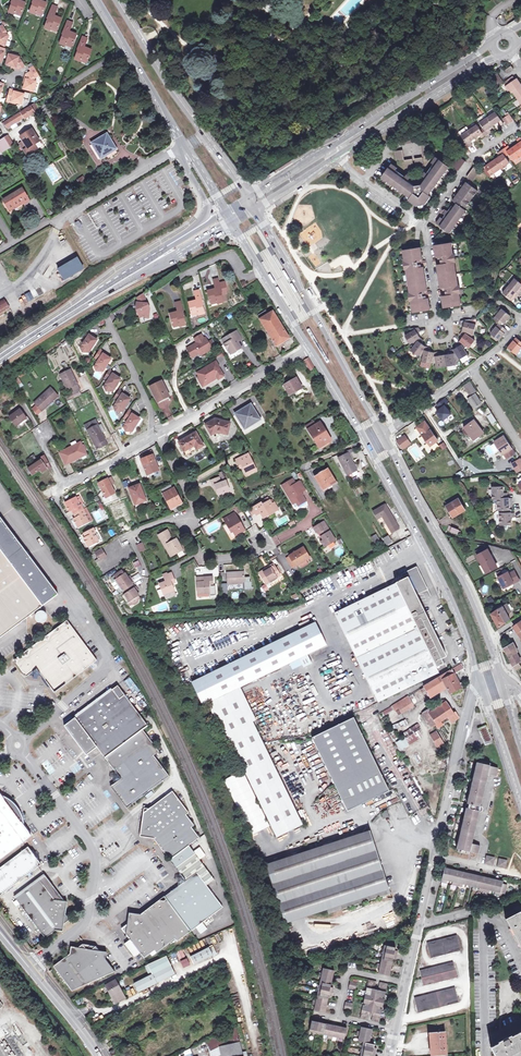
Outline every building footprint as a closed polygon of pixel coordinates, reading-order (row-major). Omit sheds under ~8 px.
[(12,2),(13,2),(9,12),(14,14),(15,12),(21,14),(26,3),(19,0),(13,0),(12,2)] [(42,14),(47,3),(40,0),(34,0),(30,12),(35,14),(36,12),(42,14)] [(51,27),(58,30),(62,18),(54,15),(57,7),(53,6),(45,28),(50,30),(51,27)] [(66,43),(73,45),(77,34),(70,31),(73,23),(68,21),(60,43),(65,46),(66,43)] [(6,45),(9,35),(6,34),(7,32),(3,25),(0,26),(0,43),(6,45)] [(373,32),(378,37),(381,34),(377,29),(373,32)] [(81,59),(87,61),(92,50),(84,47),(87,39),(83,37),(75,59),(80,61),(81,59)] [(20,56),(9,54),(6,64),(12,66),(16,67),(16,68),(20,69),(25,67),(21,59),(19,59),(20,56)] [(34,91),(37,81),(34,81),(35,78),(39,75),(33,66),(30,68),(29,68),(31,71),(26,74),(25,79),(26,79),(25,83),(24,89),(34,91)] [(504,83),(498,73),(491,77),(498,87),(504,83)] [(515,79),(513,76),(506,81),(508,84),(505,86),(508,91),(510,90),(512,93),(513,92),(520,103),(520,84),(519,80),(517,81),(515,79)] [(15,90),(10,89),(7,101),(12,102),(12,101),(22,104),(23,107),(28,104),(31,93),(25,92),(24,94),(19,93),(15,91),(15,90)] [(6,129),(11,126),(13,128),(17,125),(15,123),(24,118),(25,119),(34,112),(33,111),(31,106),(20,113),(20,112),(2,123),(6,129)] [(480,122),(484,128),(488,134),(492,132),(490,129),(498,123),(500,126),(504,124),(495,112),(488,117),(480,122)] [(477,119),(480,122),(488,117),(485,113),(477,119)] [(508,125),(509,124),(514,121),(510,115),(503,119),(508,125)] [(485,137),(481,130),(477,125),(461,135),(470,147),(473,145),(471,142),(480,136),(482,139),(485,137)] [(21,137),(28,148),(24,150),(28,155),(42,146),(32,130),(21,137)] [(93,144),(101,158),(106,155),(105,154),(114,147),(107,134),(92,143),(93,144)] [(405,145),(418,143),(416,134),(403,136),(405,145)] [(7,135),(1,139),(7,149),(13,145),(7,135)] [(505,148),(509,155),(513,160),(517,158),(518,160),(520,157),(520,138),(520,137),(517,139),(519,143),(511,149),(509,146),(505,148)] [(423,156),(432,155),(431,151),(430,143),(421,144),(423,156)] [(101,158),(93,144),(90,146),(99,159),(101,158)] [(404,159),(402,150),(395,152),(397,160),(404,159)] [(506,157),(501,150),(498,153),(500,156),(485,166),(492,175),(492,176),(495,174),(501,169),(502,168),(503,169),(507,166),(507,165),(510,163),(506,157)] [(377,158),(369,153),(363,161),(370,167),(377,158)] [(436,166),(429,175),(425,172),(423,172),(422,173),(422,174),(422,175),(422,176),(423,177),(426,179),(421,185),(418,186),(415,186),(408,182),(411,177),(411,176),(411,175),(410,174),(409,174),(408,174),(407,175),(406,176),(404,179),(395,172),(398,168),(392,164),(382,178),(410,198),(409,200),(417,206),(422,205),(426,204),(432,197),(429,195),(450,167),(436,157),(431,163),(436,166)] [(453,166),(459,171),(466,162),(459,157),(453,166)] [(422,158),(414,159),(415,166),(423,165),(422,158)] [(412,159),(404,160),(405,168),(413,166),(412,159)] [(483,168),(489,177),(492,175),(485,166),(483,168)] [(480,172),(474,167),(467,177),(473,181),(480,172)] [(501,169),(495,174),(497,177),(504,173),(501,169)] [(78,180),(79,183),(82,188),(88,185),(83,176),(77,180),(78,180)] [(457,203),(450,212),(447,211),(446,210),(444,210),(443,210),(443,211),(443,212),(443,213),(445,215),(443,219),(441,217),(436,223),(450,233),(467,210),(465,209),(479,190),(467,182),(453,200),(457,203)] [(3,200),(10,210),(23,202),(24,204),(29,201),(22,189),(3,200)] [(451,247),(450,243),(435,245),(437,257),(438,257),(439,261),(438,261),(434,261),(434,263),(438,262),(439,262),(440,264),(438,265),(442,288),(443,288),(444,290),(442,290),(439,291),(439,292),(443,292),(444,292),(444,295),(443,296),(445,307),(460,305),(459,300),(461,300),(458,279),(456,279),(454,270),(456,269),(453,247),(451,247)] [(420,248),(406,250),(406,254),(405,255),(408,277),(410,276),(411,286),(409,286),(413,308),(415,307),(416,312),(430,310),(428,298),(427,298),(426,294),(428,294),(431,294),(431,292),(427,293),(426,293),(426,290),(427,290),(423,267),(422,267),(421,265),(423,265),(426,264),(426,262),(423,263),(421,263),(421,259),(422,259),(420,248)] [(59,269),(65,280),(85,268),(78,257),(59,269)] [(520,282),(514,278),(502,293),(510,300),(514,296),(516,297),(517,298),(520,293),(520,290),(519,289),(520,287),(520,283),(520,282)] [(217,301),(217,304),(223,302),(222,297),(222,295),(226,294),(226,293),(227,293),(227,291),(228,291),(225,281),(219,282),(218,279),(213,280),(215,289),(207,291),(210,303),(217,301)] [(198,312),(199,315),(204,314),(202,304),(203,303),(200,290),(195,291),(197,300),(189,303),(191,314),(198,312)] [(143,295),(136,299),(139,304),(138,308),(136,308),(136,310),(140,319),(144,317),(149,317),(149,310),(143,295)] [(11,311),(4,298),(0,300),(0,317),(11,311)] [(179,324),(180,326),(186,325),(183,314),(184,314),(181,302),(176,303),(178,312),(170,314),(173,325),(179,324)] [(499,323),(502,326),(511,316),(502,309),(493,319),(499,323)] [(272,339),(276,346),(289,338),(273,311),(268,314),(266,311),(258,316),(268,333),(269,334),(272,339)] [(405,336),(410,344),(413,342),(416,344),(411,350),(419,356),(420,353),(424,354),(422,362),(431,364),(432,361),(436,360),(437,368),(456,365),(455,357),(458,357),(460,359),(468,354),(464,348),(467,346),(469,348),(475,340),(469,336),(471,333),(474,334),(476,324),(469,323),(470,319),(461,321),(460,325),(464,326),(463,331),(460,334),(463,337),(460,341),(456,343),(458,347),(454,349),(449,350),(450,354),(439,356),(438,352),(435,352),(434,353),(429,351),(430,348),(426,346),(421,343),(424,340),(420,338),(417,333),(420,331),(417,327),(410,328),(411,332),(405,336)] [(502,326),(499,323),(491,333),(500,341),(508,331),(502,326)] [(229,348),(232,353),(241,348),(237,341),(241,338),(237,331),(228,336),(231,340),(224,344),(227,349),(229,348)] [(92,338),(92,336),(87,333),(81,337),(86,340),(80,349),(83,353),(87,353),(87,352),(89,350),(90,351),(97,341),(93,339),(92,338)] [(192,357),(198,354),(197,353),(199,352),(201,355),(212,349),(205,337),(204,338),(197,343),(189,347),(191,351),(189,352),(192,357)] [(520,341),(516,337),(507,347),(517,355),(520,350),(520,341)] [(106,356),(107,355),(101,351),(96,359),(99,362),(95,368),(97,372),(101,372),(102,371),(103,368),(104,369),(110,360),(107,358),(106,356)] [(304,360),(310,370),(315,367),(309,358),(304,360)] [(218,379),(224,376),(218,367),(219,366),(216,361),(197,373),(199,376),(198,377),(201,383),(205,380),(206,381),(208,383),(216,378),(215,377),(217,376),(217,377),(218,379)] [(70,394),(71,393),(79,390),(80,389),(70,370),(60,375),(70,394)] [(115,376),(116,375),(111,371),(105,379),(108,381),(104,387),(106,391),(111,391),(113,389),(114,389),(120,380),(117,378),(115,376)] [(297,396),(303,392),(304,390),(297,378),(284,385),(290,395),(295,392),(297,396)] [(162,381),(150,386),(157,402),(169,396),(162,381)] [(471,391),(474,389),(469,381),(466,383),(471,391)] [(50,388),(34,403),(36,405),(41,410),(42,411),(58,396),(50,388)] [(125,396),(126,395),(120,391),(115,399),(118,401),(114,407),(116,411),(120,411),(121,411),(122,408),(124,409),(130,399),(127,397),(125,396)] [(474,408),(481,403),(476,394),(468,399),(474,408)] [(452,414),(446,405),(449,403),(446,398),(433,407),(442,421),(452,414)] [(32,409),(37,414),(41,410),(36,405),(32,409)] [(249,424),(259,418),(251,405),(236,414),(245,428),(250,425),(249,424)] [(486,417),(487,416),(492,423),(496,420),(488,408),(483,411),(486,417)] [(20,409),(9,417),(16,426),(26,418),(20,409)] [(135,416),(136,415),(130,411),(125,419),(128,421),(124,427),(126,431),(130,431),(130,430),(132,428),(133,429),(140,419),(136,417),(135,416)] [(206,425),(212,435),(217,432),(223,434),(227,435),(231,423),(216,419),(206,425)] [(102,433),(98,425),(95,420),(85,425),(97,449),(107,444),(102,433)] [(475,438),(484,432),(474,420),(466,426),(475,438)] [(320,422),(316,424),(315,421),(306,426),(320,448),(332,441),(320,422)] [(425,425),(423,423),(417,427),(426,440),(425,441),(426,443),(428,442),(431,446),(438,441),(426,424),(425,425)] [(194,446),(197,450),(204,445),(196,432),(179,442),(184,452),(194,446)] [(410,443),(405,436),(398,442),(402,448),(410,443)] [(503,454),(504,454),(507,459),(515,453),(504,436),(495,442),(503,454)] [(77,457),(86,453),(80,442),(59,453),(66,465),(77,459),(77,457)] [(415,462),(425,457),(416,442),(407,448),(415,462)] [(185,456),(197,450),(194,446),(184,452),(183,452),(185,456)] [(348,453),(347,451),(334,457),(337,462),(340,461),(348,475),(357,470),(349,454),(348,453)] [(247,475),(257,470),(249,454),(236,460),(240,468),(243,466),(247,475)] [(143,464),(147,475),(154,472),(159,470),(153,455),(144,458),(146,463),(143,464)] [(520,470),(520,460),(520,459),(512,464),(517,472),(520,470)] [(42,472),(47,469),(40,460),(28,468),(32,475),(40,470),(42,472)] [(328,469),(315,477),(323,490),(336,483),(328,469)] [(215,484),(217,490),(219,495),(231,491),(226,480),(221,482),(219,477),(211,480),(213,485),(215,484)] [(111,486),(107,479),(99,483),(106,497),(115,493),(111,486)] [(296,502),(299,506),(306,501),(301,493),(306,490),(301,481),(296,484),(293,479),(282,486),(293,504),(296,502)] [(140,484),(129,489),(135,505),(146,501),(140,484)] [(174,488),(172,489),(171,485),(162,489),(164,493),(163,494),(171,509),(182,503),(174,488)] [(497,499),(498,510),(499,510),(499,524),(509,524),(509,517),(513,517),(513,513),(509,513),(508,506),(508,503),(512,503),(511,498),(506,498),(506,493),(503,494),(502,487),(492,487),(492,499),(497,499)] [(72,510),(74,514),(76,518),(73,519),(78,527),(88,522),(84,513),(85,513),(83,509),(81,505),(79,506),(75,498),(65,503),(69,512),(72,510)] [(465,510),(465,509),(458,499),(447,505),(454,516),(465,510)] [(272,511),(273,513),(279,509),(275,502),(273,504),(270,500),(262,504),(261,503),(252,508),(255,513),(257,516),(261,513),(264,518),(269,515),(268,513),(272,511)] [(374,512),(378,519),(382,516),(392,532),(399,528),(385,505),(374,512)] [(84,513),(88,522),(92,520),(85,508),(83,509),(85,513),(84,513)] [(231,528),(234,532),(236,536),(245,530),(235,513),(224,519),(229,529),(231,528)] [(0,517),(0,638),(27,618),(42,606),(58,594),(0,517)] [(324,521),(313,528),(316,533),(318,531),(324,540),(322,541),(325,547),(336,540),(324,521)] [(83,538),(87,546),(97,541),(93,533),(94,533),(92,529),(83,533),(85,537),(83,538)] [(176,554),(182,550),(180,545),(176,539),(174,540),(168,530),(159,535),(165,545),(168,544),(172,551),(174,550),(176,554)] [(379,538),(376,534),(372,537),(377,545),(380,543),(383,541),(381,537),(379,538)] [(142,543),(141,543),(137,545),(140,552),(145,550),(142,543)] [(171,557),(176,554),(174,550),(172,551),(168,544),(165,545),(171,557)] [(303,548),(289,556),(296,566),(310,558),(303,548)] [(96,562),(103,558),(102,556),(105,554),(101,549),(95,553),(98,558),(95,561),(96,562)] [(488,549),(487,550),(478,554),(477,555),(482,564),(479,566),(483,573),(486,572),(487,573),(497,567),(488,549)] [(293,568),(296,566),(289,556),(287,558),(293,568)] [(375,565),(369,561),(364,567),(369,571),(375,565)] [(281,575),(280,573),(276,567),(274,564),(270,566),(271,568),(263,573),(269,582),(277,577),(281,575)] [(266,584),(269,582),(263,573),(271,568),(270,566),(259,573),(266,584)] [(407,577),(416,596),(428,590),(419,570),(413,569),(401,574),(404,580),(407,577)] [(114,575),(117,579),(124,574),(122,571),(114,575)] [(504,588),(511,585),(510,583),(513,581),(514,583),(519,580),(514,571),(509,573),(508,572),(502,575),(499,576),(498,577),(504,588)] [(244,572),(227,573),(228,584),(245,583),(244,572)] [(124,594),(129,602),(130,601),(132,605),(134,605),(139,602),(139,600),(137,597),(139,596),(134,587),(132,584),(128,577),(125,573),(124,574),(117,579),(116,579),(123,590),(122,591),(124,594)] [(134,583),(142,578),(138,573),(131,577),(134,583)] [(159,584),(164,595),(175,591),(172,584),(175,582),(172,573),(168,574),(163,576),(166,581),(159,584)] [(197,582),(198,594),(210,593),(209,585),(213,584),(213,576),(204,577),(205,581),(197,582)] [(446,657),(416,596),(407,577),(404,580),(393,585),(436,668),(445,664),(443,659),(446,657)] [(123,590),(116,579),(114,580),(120,589),(121,591),(122,591),(123,590)] [(439,673),(436,668),(393,585),(335,613),(379,702),(439,673)] [(175,591),(164,595),(166,600),(176,595),(175,591)] [(167,602),(151,606),(153,613),(169,610),(167,602)] [(499,627),(510,619),(507,614),(511,612),(507,604),(491,613),(499,627)] [(34,617),(36,620),(38,621),(39,622),(42,622),(44,621),(46,619),(47,617),(47,614),(46,612),(44,611),(40,611),(36,613),(35,614),(34,617)] [(34,676),(38,676),(43,678),(49,685),(54,692),(97,661),(67,621),(58,627),(14,660),(26,677),(29,675),(34,676)] [(211,702),(240,763),(276,838),(303,824),(253,722),(237,689),(241,687),(299,659),(304,668),(312,664),(308,655),(327,645),(316,622),(192,682),(203,705),(208,703),(211,702)] [(177,639),(173,628),(161,633),(165,644),(177,639)] [(504,648),(509,657),(517,652),(512,644),(504,648)] [(509,657),(513,666),(519,662),(520,661),(520,660),(517,652),(509,657)] [(446,686),(447,689),(450,694),(462,687),(454,674),(464,668),(461,663),(423,687),(424,687),(420,690),(423,693),(426,691),(429,697),(446,686)] [(171,679),(173,678),(167,668),(161,672),(160,671),(158,672),(164,682),(170,679),(171,679)] [(130,677),(124,681),(134,694),(140,690),(130,677)] [(91,752),(97,747),(134,720),(140,716),(117,686),(64,726),(80,747),(84,744),(87,748),(91,752)] [(446,686),(429,697),(430,699),(447,689),(446,686)] [(237,689),(253,722),(257,720),(241,687),(237,689)] [(395,711),(396,710),(399,715),(414,706),(408,696),(392,706),(395,711)] [(428,713),(436,725),(441,722),(447,717),(454,713),(445,701),(431,711),(428,713)] [(211,702),(208,703),(237,764),(240,763),(211,702)] [(436,725),(428,713),(431,711),(429,709),(422,714),(427,720),(432,728),(436,725)] [(456,712),(454,713),(447,717),(451,723),(459,717),(456,712)] [(108,761),(146,734),(143,730),(148,726),(140,716),(134,720),(97,747),(102,754),(108,761)] [(348,811),(390,791),(354,717),(312,737),(348,811)] [(392,726),(395,730),(407,724),(405,720),(392,726)] [(478,729),(485,745),(493,742),(486,725),(478,729)] [(418,731),(406,739),(405,737),(398,741),(402,749),(422,737),(418,731)] [(430,735),(438,747),(444,743),(437,731),(430,735)] [(115,771),(153,744),(146,734),(108,761),(111,767),(115,771)] [(84,744),(80,747),(86,755),(91,752),(87,748),(84,744)] [(153,744),(115,771),(114,775),(114,777),(114,780),(113,785),(110,786),(127,808),(169,776),(154,755),(159,751),(153,744)] [(465,804),(469,805),(480,808),(488,776),(488,774),(493,775),(492,777),(496,778),(498,769),(490,767),(490,765),(479,762),(478,765),(476,764),(475,768),(474,768),(472,776),(473,776),(471,784),(470,784),(468,792),(469,793),(467,800),(466,800),(465,804)] [(145,837),(154,839),(186,815),(189,813),(172,791),(143,813),(142,823),(146,829),(145,837)] [(32,836),(29,833),(20,820),(19,818),(19,814),(17,810),(15,807),(12,803),(9,801),(7,800),(3,798),(0,794),(0,860),(32,836)] [(303,809),(298,811),(304,824),(308,822),(303,809)] [(479,813),(467,810),(464,809),(454,849),(469,852),(471,853),(477,854),(479,846),(472,844),(479,813)] [(186,815),(154,839),(161,848),(166,855),(170,855),(172,858),(189,846),(199,838),(191,827),(194,825),(186,815)] [(327,910),(328,914),(390,894),(370,831),(266,865),(285,924),(327,910)] [(214,880),(189,846),(172,858),(170,860),(180,873),(179,878),(179,880),(178,882),(178,886),(164,897),(166,899),(183,922),(216,898),(206,885),(214,880)] [(31,852),(28,847),(0,868),(0,895),(41,865),(37,860),(34,862),(31,858),(28,854),(31,852)] [(34,862),(37,860),(31,852),(28,854),(31,858),(34,862)] [(485,857),(483,865),(492,867),(494,859),(485,857)] [(498,860),(496,868),(505,870),(507,862),(498,860)] [(162,877),(167,873),(163,866),(158,869),(162,877)] [(468,874),(446,869),(446,871),(443,870),(441,881),(462,886),(463,884),(469,886),(471,877),(468,876),(468,874)] [(55,901),(65,902),(45,876),(40,880),(44,886),(48,892),(54,899),(55,901)] [(479,888),(478,889),(478,892),(488,894),(489,891),(495,892),(494,896),(499,897),(500,894),(504,895),(506,886),(502,885),(502,884),(494,882),(494,881),(494,880),(489,878),(488,881),(484,880),(484,877),(478,876),(478,877),(478,878),(474,877),(472,886),(479,888)] [(15,898),(24,910),(48,892),(44,886),(40,880),(15,898)] [(54,899),(48,892),(24,910),(45,938),(56,930),(64,924),(69,920),(65,914),(67,902),(65,902),(55,901),(54,899)] [(183,922),(190,931),(222,907),(216,898),(183,922)] [(183,922),(166,899),(164,901),(159,901),(149,908),(143,913),(166,945),(175,939),(177,941),(190,931),(183,922)] [(520,912),(507,919),(520,946),(520,914),(520,912)] [(152,956),(166,945),(143,913),(141,914),(134,913),(133,920),(127,924),(122,928),(130,939),(125,943),(134,957),(140,953),(144,958),(150,954),(152,956)] [(427,943),(431,958),(461,951),(457,935),(427,943)] [(90,964),(92,949),(89,949),(85,949),(82,945),(78,948),(70,954),(54,966),(72,991),(87,984),(78,973),(90,964)] [(216,953),(213,947),(212,945),(190,956),(194,964),(216,953)] [(96,946),(92,949),(90,964),(78,973),(87,984),(114,971),(105,959),(102,954),(99,950),(96,946)] [(396,948),(384,946),(380,964),(378,963),(377,968),(379,969),(378,973),(390,976),(393,959),(396,960),(398,952),(395,951),(396,948)] [(176,952),(179,960),(186,956),(183,949),(176,952)] [(151,974),(148,976),(134,983),(138,992),(175,974),(166,956),(147,965),(151,974)] [(183,968),(190,965),(187,958),(180,961),(183,968)] [(420,970),(424,986),(457,977),(454,962),(420,970)] [(315,1005),(314,1010),(325,1013),(329,996),(332,996),(334,988),(331,987),(335,971),(323,968),(322,973),(320,972),(319,977),(322,977),(316,1001),(313,1000),(313,1004),(315,1005)] [(125,998),(116,980),(105,985),(115,1004),(125,998)] [(363,1005),(360,1018),(368,1020),(370,1012),(373,1013),(372,1021),(380,1022),(383,1009),(381,1009),(381,1007),(383,1007),(385,999),(383,999),(383,997),(385,998),(388,984),(380,982),(378,990),(375,990),(377,981),(369,980),(366,993),(368,994),(367,995),(365,995),(364,1003),(366,1004),(365,1005),(363,1005)] [(350,981),(349,988),(356,990),(358,982),(350,981)] [(414,998),(418,1013),(459,1003),(455,988),(414,998)] [(346,1002),(344,1010),(351,1011),(353,1004),(346,1002)] [(152,1019),(149,1015),(142,1019),(144,1023),(152,1019)] [(312,1021),(310,1032),(328,1036),(328,1039),(332,1040),(333,1037),(337,1038),(337,1041),(339,1041),(340,1039),(345,1040),(347,1029),(324,1023),(324,1021),(316,1019),(315,1022),(312,1021)] [(221,1055),(244,1055),(236,1026),(220,1034),(216,1036),(221,1055)] [(377,1048),(374,1047),(375,1044),(369,1043),(372,1030),(362,1027),(361,1032),(358,1031),(357,1036),(360,1036),(359,1041),(364,1042),(361,1055),(375,1055),(377,1048)] [(167,1034),(170,1040),(178,1036),(176,1030),(167,1034)] [(432,1055),(439,1055),(447,1055),(445,1032),(430,1033),(432,1055)] [(491,1047),(495,1055),(506,1055),(520,1048),(520,1032),(508,1039),(507,1037),(502,1040),(502,1041),(491,1047)] [(221,1055),(216,1036),(207,1041),(210,1055),(221,1055)] [(155,1051),(165,1045),(161,1039),(152,1044),(149,1040),(139,1046),(145,1055),(146,1055),(155,1051)]
